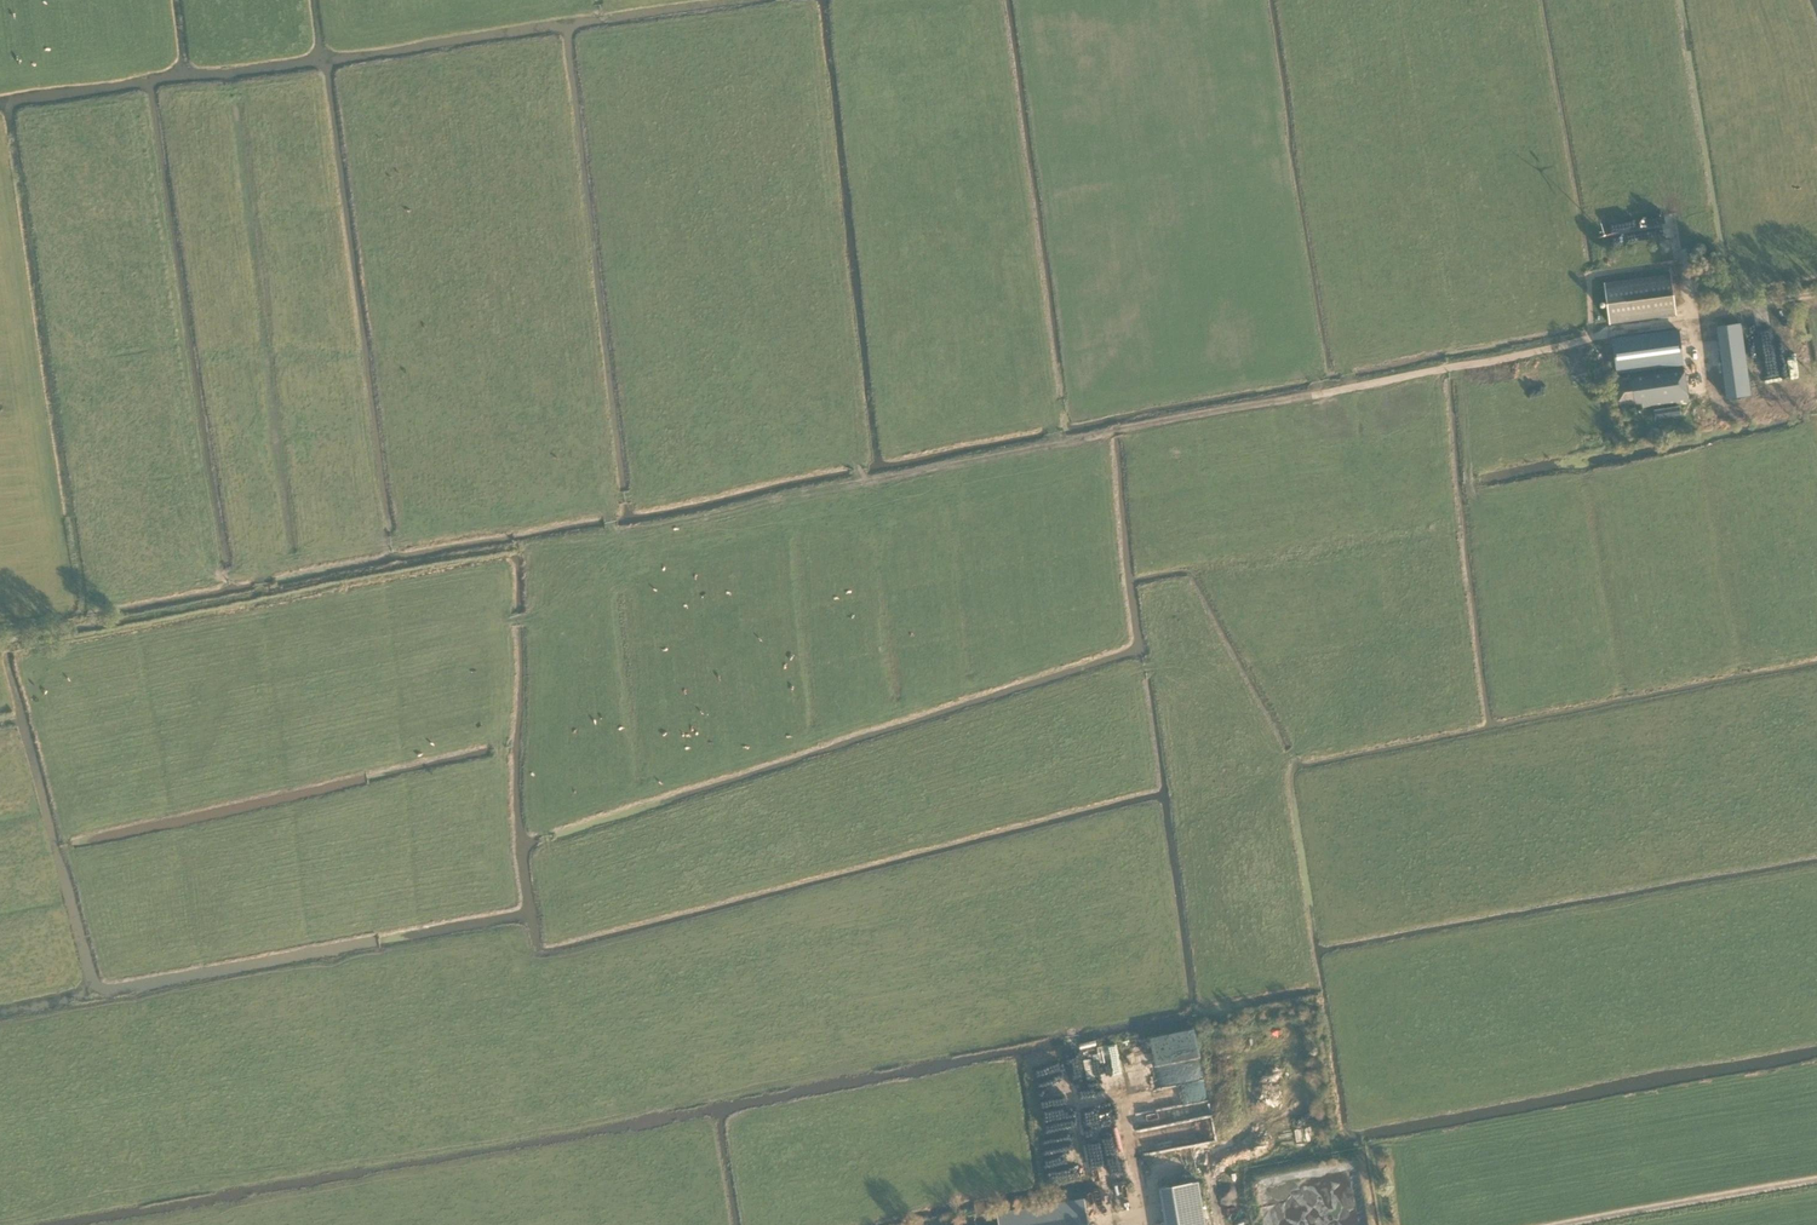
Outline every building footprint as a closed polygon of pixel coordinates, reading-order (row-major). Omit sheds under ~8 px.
[(1676,315),(1670,273),(1604,281),(1610,323),(1676,315)] [(1755,330),(1746,332),(1750,357),(1759,355),(1755,330)] [(1687,400),(1679,339),(1612,348),(1616,378),(1615,378),(1618,405),(1633,403),(1635,402),(1636,410),(1643,409),(1643,406),(1687,400)] [(1194,1027),(1147,1035),(1152,1063),(1200,1055),(1194,1027)] [(1160,1185),(1167,1224),(1206,1224),(1199,1178),(1160,1185)] [(1019,1224),(1089,1224),(1087,1216),(1087,1214),(1019,1224)]
